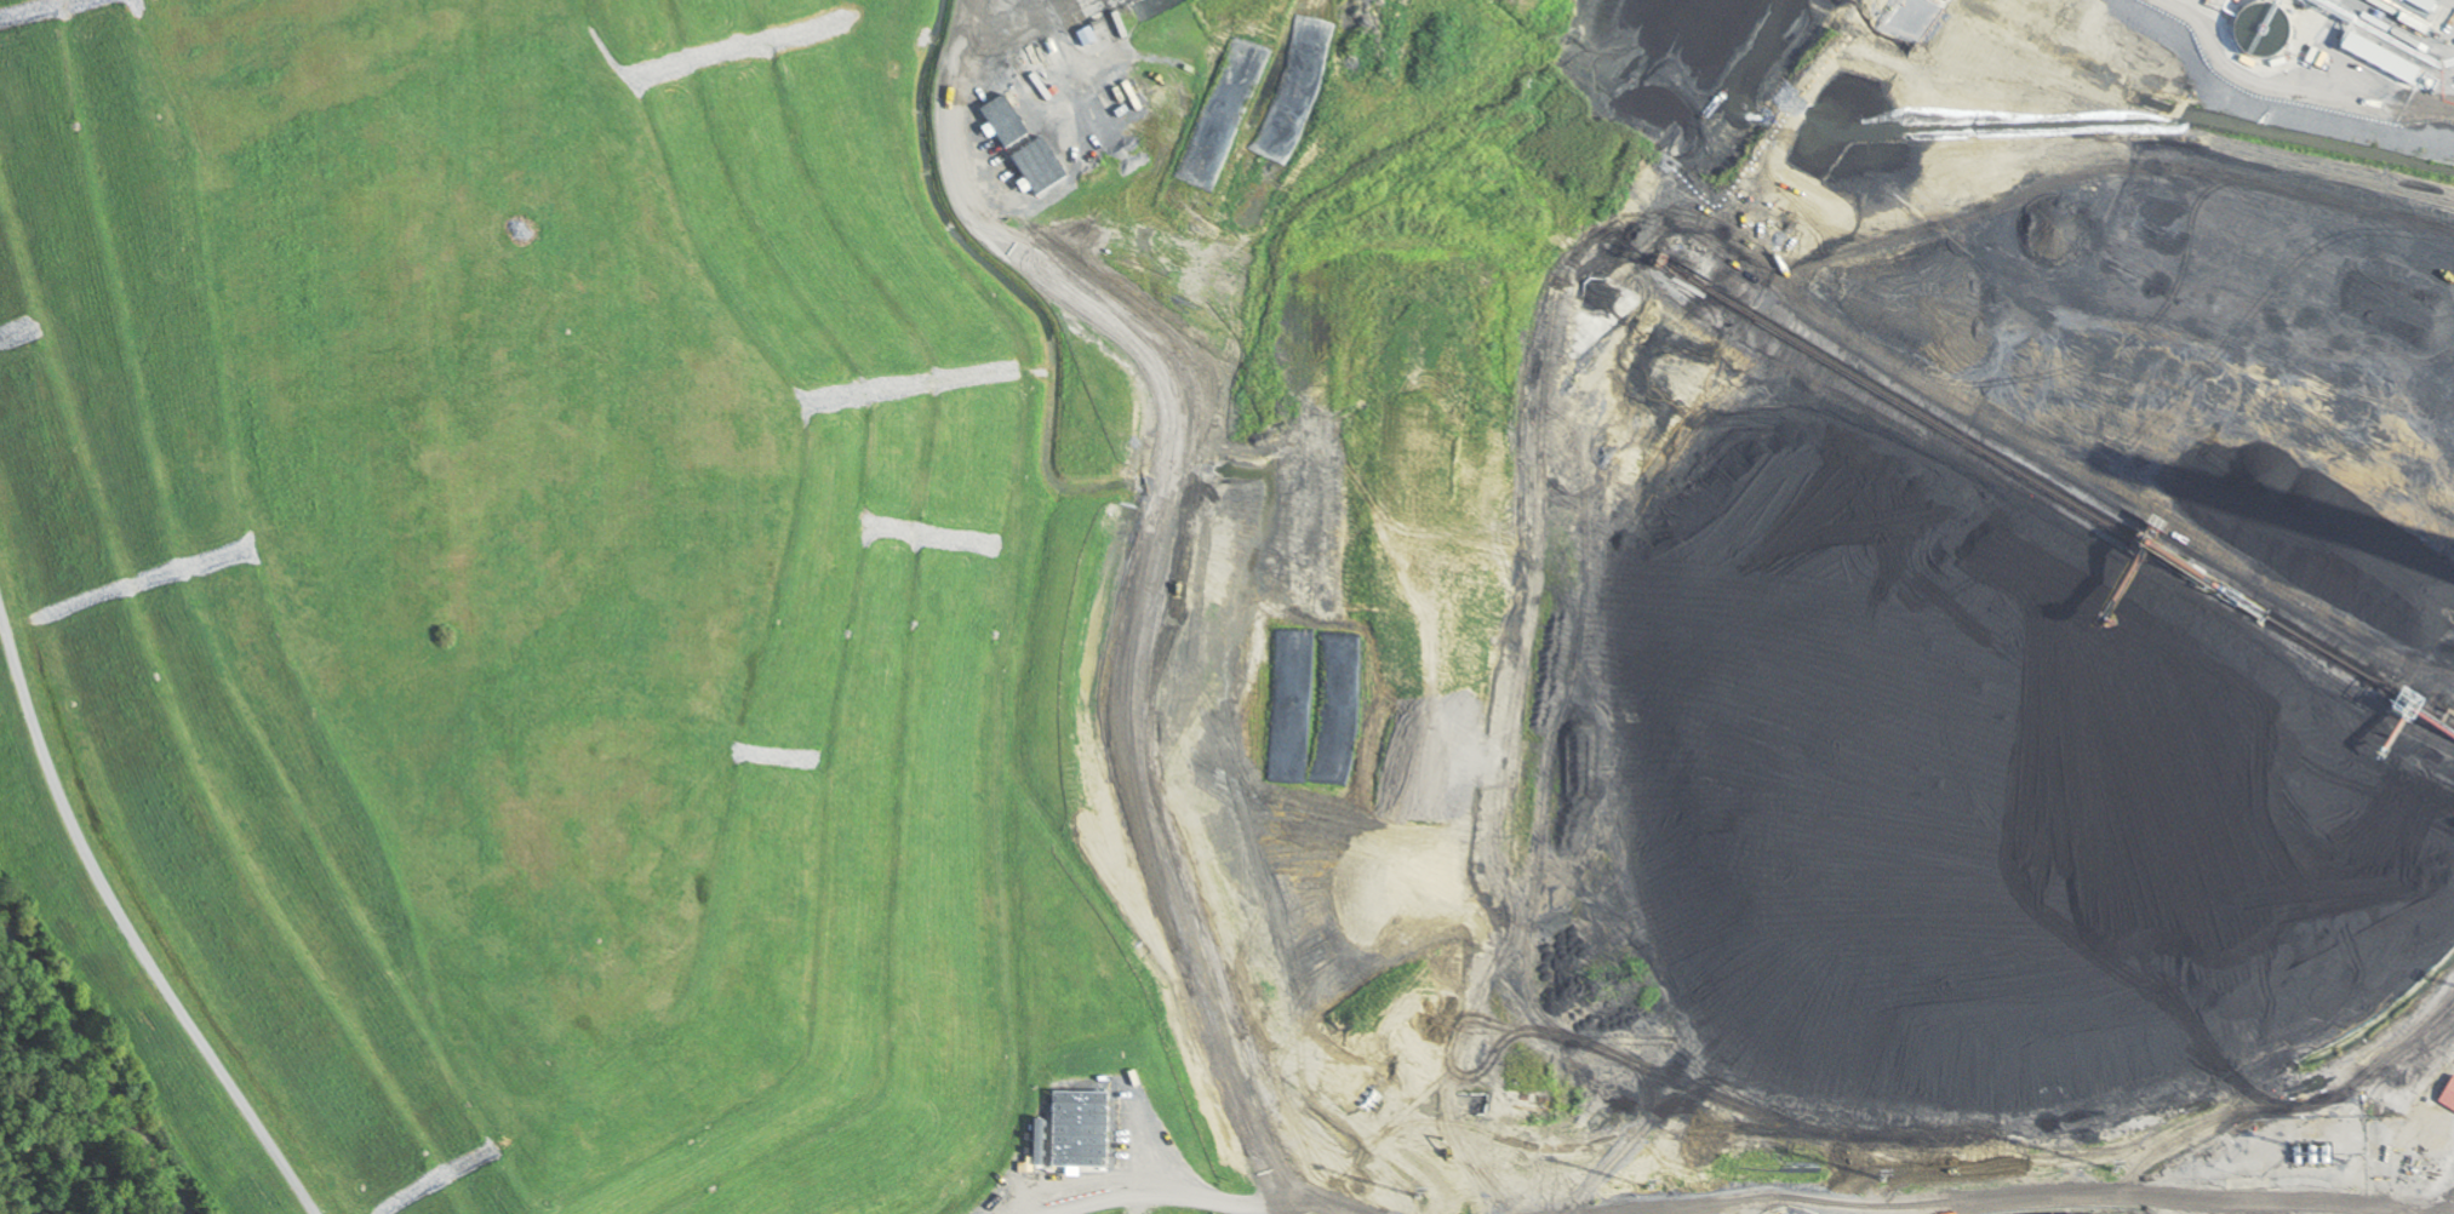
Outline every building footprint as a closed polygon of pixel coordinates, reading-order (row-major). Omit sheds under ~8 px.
[(1009,87),(1004,80),(971,100),(975,107),(1009,87)] [(2436,1101),(2453,1113),(2453,1075),(2436,1101)]
